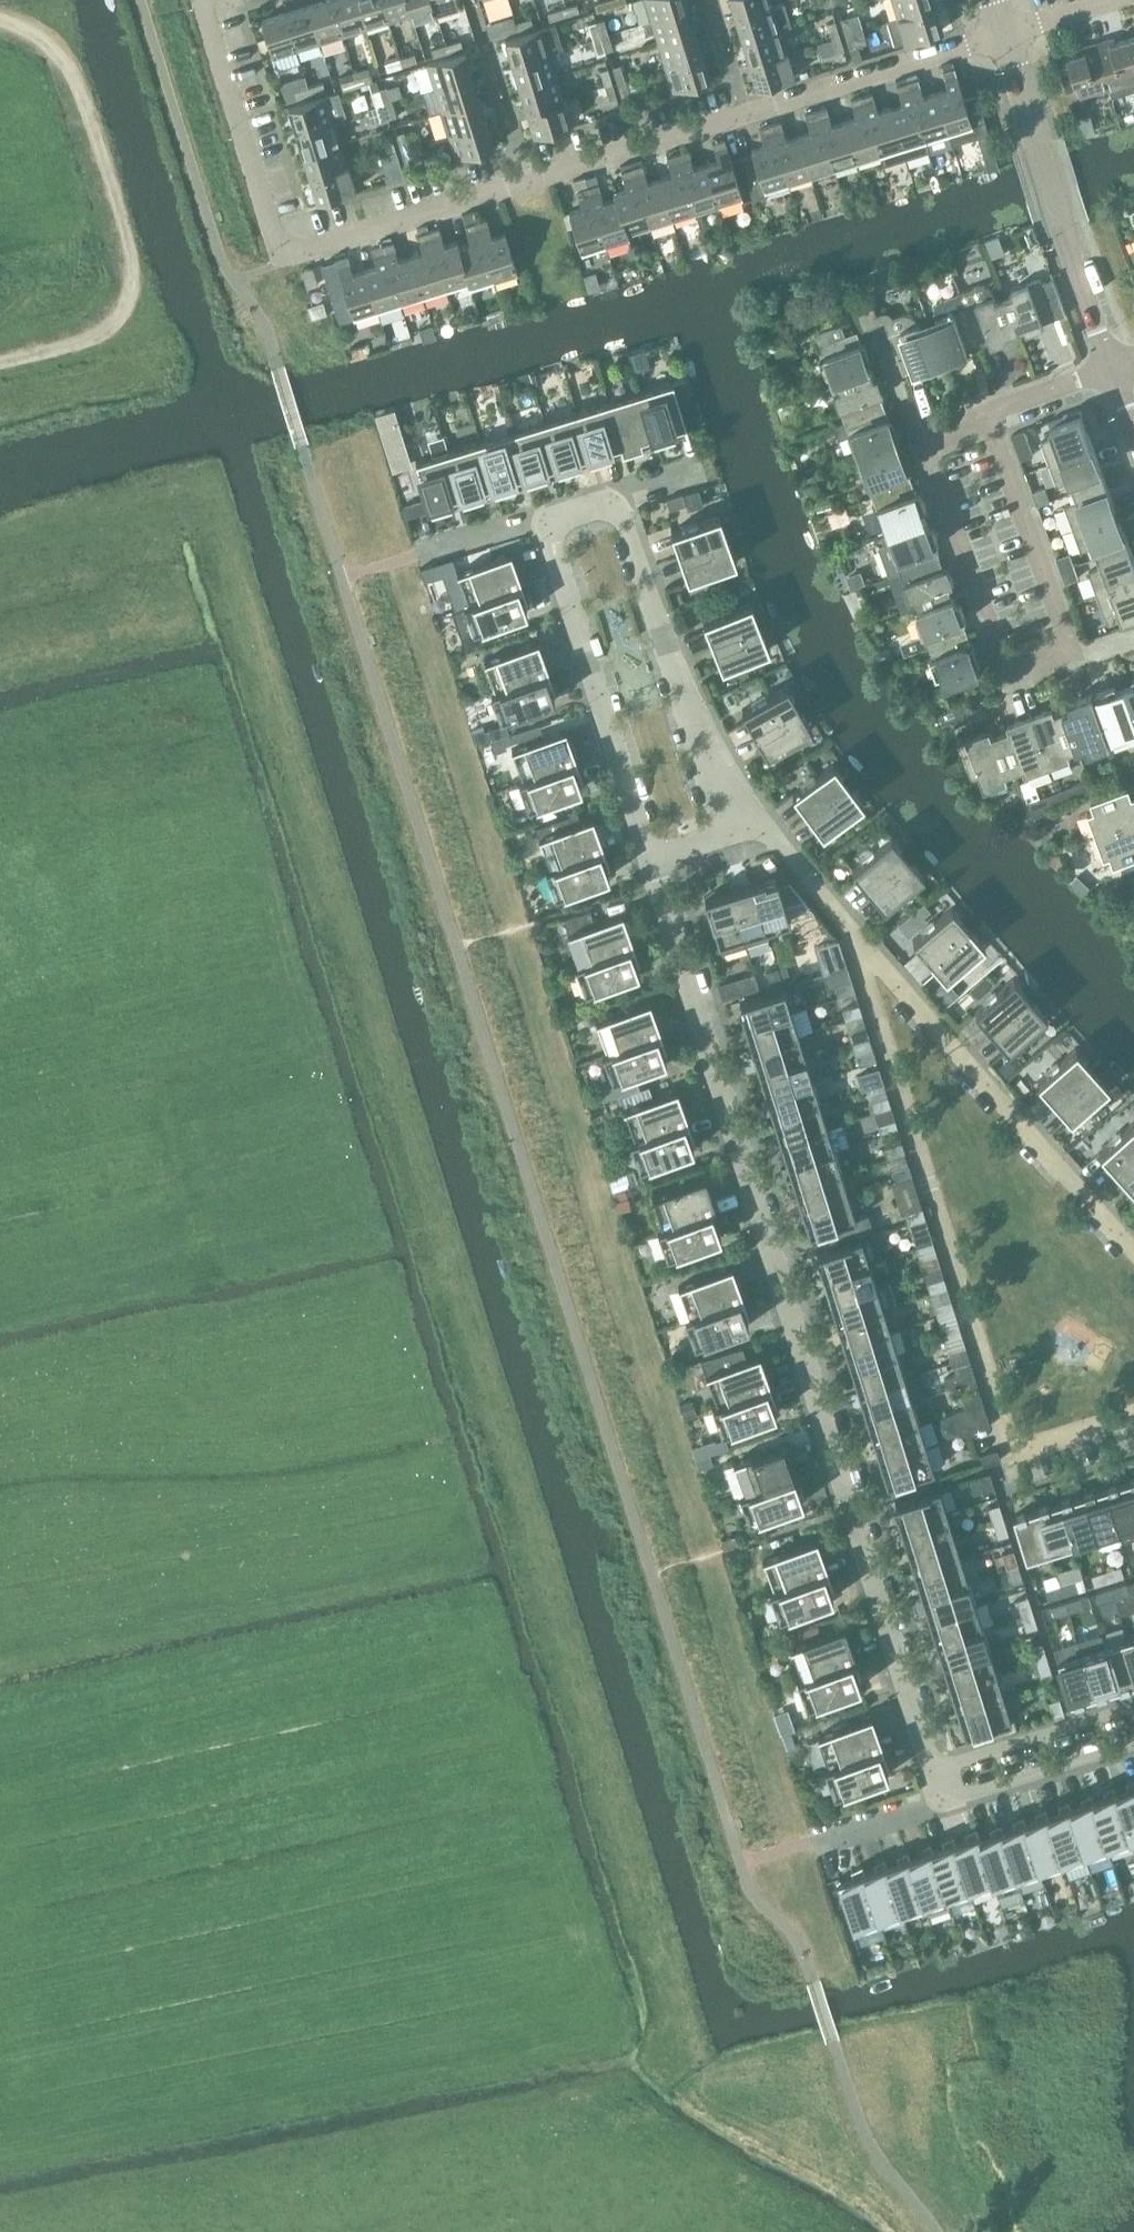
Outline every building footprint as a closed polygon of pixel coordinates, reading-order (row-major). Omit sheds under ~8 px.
[(308,4),(320,42),(342,35),(332,0),(322,0),(308,4)] [(342,35),(365,28),(357,0),(332,0),(342,35)] [(365,28),(388,21),(382,0),(357,0),(365,28)] [(388,21),(410,14),(411,14),(407,0),(382,0),(388,21)] [(411,14),(410,14),(411,19),(436,12),(432,0),(407,0),(411,14)] [(436,12),(460,4),(458,0),(432,0),(436,12)] [(609,0),(605,0),(594,3),(597,11),(611,6),(609,0)] [(651,20),(689,8),(686,0),(645,0),(651,20)] [(735,17),(773,5),(771,0),(730,0),(735,17)] [(897,17),(935,5),(933,0),(892,0),(897,17)] [(742,40),(780,28),(790,25),(783,2),(773,5),(735,17),(742,40)] [(576,3),(562,8),(547,12),(549,20),(579,11),(576,3)] [(308,4),(285,11),(297,49),(320,42),(308,4)] [(935,5),(897,17),(905,41),(942,29),(935,5)] [(651,20),(658,43),(696,31),(689,8),(651,20)] [(297,49),(285,11),(261,19),(273,56),(297,49)] [(840,18),(845,33),(852,31),(848,16),(840,18)] [(530,17),(516,22),(518,29),(533,25),(530,17)] [(603,19),(596,21),(600,36),(608,33),(603,19)] [(828,22),(832,37),(840,35),(835,20),(828,22)] [(588,23),(593,38),(600,36),(596,21),(588,23)] [(518,29),(516,22),(501,26),(503,34),(518,29)] [(505,39),(512,63),(550,51),(542,27),(505,39)] [(742,40),(749,63),(787,51),(780,28),(742,40)] [(658,43),(665,66),(703,54),(696,31),(658,43)] [(852,31),(845,33),(849,48),(857,45),(852,31)] [(608,33),(600,36),(605,50),(612,48),(608,33)] [(840,35),(832,37),(837,52),(844,49),(840,35)] [(600,36),(593,38),(597,53),(605,50),(600,36)] [(1108,87),(1111,96),(1133,89),(1133,63),(1126,38),(1109,43),(1108,38),(1094,43),(1108,87)] [(460,39),(445,44),(448,51),(462,47),(460,39)] [(1068,99),(1077,97),(1108,87),(1094,43),(1081,47),(1082,52),(1065,57),(1069,70),(1060,73),(1068,99)] [(448,51),(445,44),(431,48),(433,56),(448,51)] [(512,63),(519,86),(557,74),(550,51),(512,63)] [(787,51),(749,63),(757,87),(794,75),(787,51)] [(427,63),(434,87),(472,75),(464,52),(427,63)] [(414,53),(400,58),(402,65),(416,61),(414,53)] [(703,54),(665,66),(672,90),(710,78),(703,54)] [(400,58),(385,62),(387,70),(402,65),(400,58)] [(613,66),(617,81),(625,78),(620,64),(613,66)] [(935,92),(948,133),(951,144),(988,132),(976,94),(963,98),(954,67),(942,70),(947,88),(935,92)] [(600,70),(604,85),(612,82),(607,68),(600,70)] [(370,72),(355,77),(358,84),(372,80),(370,72)] [(519,86),(526,109),(564,97),(557,74),(519,86)] [(434,87),(441,110),(479,98),(472,75),(434,87)] [(310,93),(308,86),(305,76),(281,84),(287,101),(310,93)] [(358,84),(355,77),(341,81),(343,89),(358,84)] [(625,78),(617,81),(622,95),(629,93),(625,78)] [(918,78),(907,81),(925,140),(948,133),(935,92),(923,96),(918,78)] [(369,81),(376,105),(384,103),(379,88),(376,79),(369,81)] [(323,81),(308,86),(310,93),(325,89),(323,81)] [(902,102),(890,106),(905,157),(928,150),(925,140),(907,81),(896,85),(902,102)] [(612,82),(604,85),(609,99),(616,97),(612,82)] [(387,86),(379,88),(384,103),(391,100),(387,86)] [(288,106),(296,130),(333,118),(346,114),(338,91),(288,106)] [(861,95),(879,154),(883,165),(905,157),(890,106),(877,110),(872,92),(861,95)] [(856,117),(844,120),(857,161),(879,154),(861,95),(850,99),(856,117)] [(564,97),(526,109),(534,133),(571,121),(564,97)] [(441,110),(448,133),(486,121),(479,98),(441,110)] [(384,103),(376,105),(381,120),(396,115),(391,100),(384,103)] [(826,106),(815,110),(834,169),(857,161),(844,120),(832,124),(826,106)] [(810,131),(798,135),(811,176),(834,169),(815,110),(805,113),(810,131)] [(296,130),(303,153),(340,141),(333,118),(296,130)] [(780,120),(770,124),(788,183),(811,176),(798,135),(786,138),(780,120)] [(486,121),(448,133),(456,157),(494,145),(486,121)] [(788,183),(770,124),(759,127),(764,145),(751,149),(752,154),(742,157),(755,198),(767,194),(765,190),(788,183)] [(396,133),(400,148),(408,146),(403,131),(396,133)] [(383,137),(388,152),(395,149),(391,135),(383,137)] [(718,160),(706,163),(718,204),(742,197),(724,138),(712,142),(718,160)] [(303,153),(310,176),(347,164),(340,141),(303,153)] [(408,146),(400,148),(405,162),(412,160),(408,146)] [(395,149),(388,152),(379,155),(387,182),(404,177),(395,149)] [(688,149),(677,153),(695,211),(718,204),(706,163),(693,167),(688,149)] [(672,174),(660,177),(672,219),(695,211),(677,153),(666,156),(672,174)] [(642,163),(631,167),(650,226),(672,219),(660,177),(648,181),(642,163)] [(347,164),(310,176),(317,200),(355,188),(347,164)] [(613,192),(614,197),(616,197),(627,233),(628,232),(650,226),(631,167),(621,170),(626,188),(613,192)] [(598,183),(587,186),(605,245),(629,237),(628,232),(627,233),(616,197),(614,197),(603,201),(598,183)] [(605,245),(587,186),(576,189),(582,207),(569,211),(581,252),(605,245)] [(486,217),(475,221),(493,280),(517,272),(505,231),(492,235),(486,217)] [(470,242),(459,245),(458,246),(469,282),(468,282),(469,287),(493,280),(475,221),(464,224),(470,242)] [(439,226),(428,230),(446,289),(468,282),(469,282),(458,246),(459,245),(458,240),(444,244),(439,226)] [(423,251),(411,255),(423,296),(446,289),(428,230),(417,233),(423,251)] [(393,241),(382,244),(400,303),(423,296),(411,255),(399,259),(393,241)] [(377,265),(365,269),(377,310),(400,303),(382,244),(371,247),(377,265)] [(377,310),(365,269),(353,273),(347,255),(335,259),(336,259),(321,264),(332,300),(346,296),(353,317),(354,317),(377,310)] [(301,269),(307,287),(318,283),(312,266),(301,269)] [(1014,295),(1005,298),(1017,332),(1026,328),(1028,332),(1038,329),(1037,324),(1066,314),(1054,280),(1043,284),(1041,278),(1012,289),(1014,295)] [(980,285),(960,293),(980,345),(998,339),(999,343),(1010,339),(1008,335),(1017,332),(1005,298),(996,301),(994,295),(991,289),(987,286),(985,285),(980,285)] [(939,322),(930,326),(942,359),(951,356),(952,360),(963,356),(962,352),(980,345),(960,293),(939,302),(937,304),(936,306),(936,308),(935,311),(936,316),(939,322)] [(942,359),(930,326),(921,329),(919,323),(916,318),(911,315),(906,313),(900,314),(893,316),(891,314),(888,312),(885,312),(882,312),(877,314),(873,304),(871,300),(868,298),(864,297),(860,298),(854,300),(864,329),(885,321),(904,373),(923,366),(924,370),(935,366),(933,362),(942,359)] [(307,305),(311,317),(327,313),(323,300),(307,305)] [(835,372),(838,381),(872,369),(868,360),(873,359),(869,348),(865,350),(858,331),(846,335),(842,323),(828,328),(822,330),(819,333),(817,337),(815,337),(829,375),(835,372)] [(835,393),(846,421),(885,407),(879,389),(883,387),(879,376),(875,378),(872,369),(838,381),(842,390),(835,393)] [(673,381),(640,391),(655,443),(675,437),(675,435),(674,435),(672,430),(684,426),(684,428),(687,427),(679,401),(690,398),(684,379),(673,382),(673,381)] [(640,391),(608,401),(624,452),(643,446),(643,445),(642,445),(641,439),(652,436),(654,443),(655,443),(640,391)] [(608,401),(576,411),(592,462),(611,456),(611,455),(609,449),(620,446),(622,453),(624,452),(608,401)] [(862,447),(866,456),(899,444),(896,435),(900,434),(896,423),(892,425),(885,407),(846,421),(856,450),(862,447)] [(392,410),(377,415),(394,467),(408,463),(401,439),(399,439),(397,434),(399,433),(392,410)] [(576,411),(544,421),(560,472),(580,466),(579,465),(577,459),(588,456),(590,463),(592,462),(576,411)] [(1041,440),(1049,463),(1094,447),(1082,413),(1051,425),(1055,435),(1041,440)] [(544,421),(512,431),(528,482),(547,476),(547,475),(546,475),(544,468),(556,465),(558,473),(560,472),(544,421)] [(1016,431),(1023,455),(1034,451),(1028,427),(1016,431)] [(512,431),(480,441),(496,492),(515,486),(515,485),(512,478),(524,475),(526,483),(528,482),(512,431)] [(480,441),(448,451),(464,502),(484,496),(483,495),(481,488),(492,485),(495,493),(496,492),(480,441)] [(863,467),(873,496),(913,482),(906,464),(910,462),(906,452),(902,453),(899,444),(866,456),(869,465),(863,467)] [(1071,480),(1075,490),(1106,479),(1094,447),(1049,463),(1058,485),(1071,480)] [(464,502),(448,451),(415,461),(431,512),(452,506),(452,504),(451,505),(449,498),(460,494),(463,502),(464,502)] [(1065,506),(1073,528),(1117,512),(1106,479),(1075,490),(1079,501),(1065,506)] [(890,522),(893,531),(926,519),(923,510),(927,509),(923,498),(919,500),(913,482),(873,496),(884,525),(890,522)] [(682,493),(666,498),(669,508),(685,503),(682,493)] [(1095,545),(1099,556),(1129,544),(1117,512),(1073,528),(1081,550),(1095,545)] [(672,533),(680,554),(726,538),(719,516),(720,516),(719,513),(671,531),(672,533)] [(890,575),(900,571),(940,557),(933,539),(938,537),(934,527),(930,528),(926,519),(893,531),(883,535),(886,544),(880,547),(890,575)] [(726,538),(680,554),(688,575),(687,576),(688,578),(736,561),(735,558),(734,559),(726,538)] [(1097,593),(1133,580),(1133,557),(1129,544),(1099,556),(1102,566),(1089,571),(1097,593)] [(1069,579),(1082,574),(1072,549),(1059,554),(1069,579)] [(491,560),(457,572),(457,573),(468,603),(463,605),(464,606),(518,587),(514,574),(518,573),(511,553),(491,560),(490,557),(491,560)] [(917,598),(920,606),(954,594),(950,586),(955,584),(951,573),(947,575),(940,557),(900,571),(911,600),(917,598)] [(1097,593),(1105,615),(1119,610),(1123,621),(1133,617),(1133,580),(1097,593)] [(464,606),(451,610),(464,646),(504,634),(503,633),(501,633),(497,622),(527,611),(518,587),(464,606)] [(917,618),(928,646),(967,632),(961,614),(965,612),(961,602),(957,603),(954,594),(920,606),(924,615),(917,618)] [(704,622),(713,643),(758,625),(750,604),(752,603),(751,601),(702,620),(704,622)] [(758,625),(713,643),(721,664),(720,664),(721,667),(770,648),(768,645),(767,646),(758,625)] [(967,632),(928,646),(938,675),(945,673),(948,682),(981,670),(978,661),(982,659),(978,648),(974,650),(967,632)] [(491,693),(491,694),(545,675),(541,662),(545,661),(538,641),(519,648),(518,645),(517,646),(518,648),(484,660),(484,662),(485,662),(495,691),(491,693)] [(545,675),(491,694),(500,719),(516,714),(517,716),(516,713),(554,700),(545,675)] [(744,711),(755,731),(798,706),(786,687),(788,686),(787,683),(742,709),(743,711),(744,711)] [(1093,692),(1111,742),(1133,734),(1132,728),(1133,727),(1133,707),(1127,687),(1111,692),(1109,686),(1093,692)] [(1079,704),(1064,710),(1078,748),(1087,744),(1089,751),(1111,742),(1093,692),(1077,698),(1079,704)] [(948,705),(954,721),(968,716),(962,700),(948,705)] [(798,706),(755,731),(766,750),(765,751),(767,753),(812,728),(810,725),(809,726),(798,706)] [(1046,709),(1031,715),(1049,765),(1071,757),(1069,751),(1078,748),(1064,710),(1049,715),(1046,709)] [(1017,727),(1001,732),(1015,770),(1024,767),(1026,773),(1049,765),(1031,715),(1015,720),(1017,727)] [(518,781),(519,782),(573,763),(568,750),(573,749),(565,729),(546,736),(545,733),(544,734),(545,736),(511,749),(512,750),(523,779),(518,781)] [(1015,770),(1001,732),(986,738),(984,732),(959,741),(972,777),(980,774),(986,788),(1009,780),(1006,774),(1015,770)] [(794,794),(808,812),(847,783),(834,764),(835,763),(833,761),(792,792),(793,794),(794,794)] [(573,763),(519,782),(528,807),(543,802),(544,805),(545,804),(544,802),(582,788),(573,763)] [(847,783),(808,812),(821,830),(820,831),(822,833),(864,802),(862,800),(861,801),(847,783)] [(1097,834),(1133,820),(1133,797),(1130,785),(1092,799),(1095,809),(1089,811),(1097,834)] [(546,869),(546,871),(600,851),(596,839),(600,837),(593,817),(573,824),(572,822),(572,825),(539,837),(539,838),(550,868),(546,869)] [(1097,834),(1105,856),(1111,854),(1115,863),(1124,860),(1127,868),(1133,866),(1133,820),(1097,834)] [(854,869),(869,886),(906,854),(891,837),(893,836),(891,834),(851,868),(853,870),(854,869)] [(600,851),(546,871),(555,896),(570,890),(571,893),(572,892),(571,890),(609,876),(600,851)] [(906,854),(869,886),(883,904),(882,904),(884,906),(924,873),(922,870),(921,872),(906,854)] [(776,877),(752,885),(766,929),(790,921),(785,905),(803,899),(804,900),(805,899),(789,879),(788,880),(788,881),(778,884),(776,877)] [(752,885),(729,892),(746,945),(768,938),(766,929),(752,885)] [(746,945),(729,892),(705,899),(721,952),(746,945)] [(915,940),(930,957),(967,925),(952,908),(953,907),(952,905),(912,939),(914,941),(915,940)] [(564,918),(568,931),(594,923),(590,909),(564,918)] [(575,965),(576,967),(630,947),(625,935),(630,933),(622,913),(603,920),(602,918),(601,918),(602,921),(568,933),(569,934),(580,963),(575,965)] [(967,925),(930,957),(944,975),(945,977),(985,943),(983,941),(981,942),(967,925)] [(815,947),(820,964),(844,957),(838,939),(815,947)] [(630,947),(576,967),(585,991),(600,986),(601,989),(602,988),(601,986),(639,972),(630,947)] [(820,964),(823,974),(847,967),(844,957),(820,964)] [(782,983),(777,967),(766,971),(771,986),(782,983)] [(827,988),(835,986),(852,981),(847,967),(823,974),(827,988)] [(755,976),(734,982),(718,987),(722,999),(759,988),(755,976)] [(977,1012),(992,1028),(1029,996),(1014,979),(1015,978),(1013,976),(974,1010),(976,1012),(977,1012)] [(852,981),(835,986),(838,996),(855,991),(852,981)] [(739,1001),(747,1025),(791,1011),(784,987),(739,1001)] [(1029,996),(992,1028),(1007,1045),(1006,1046),(1008,1048),(1047,1014),(1045,1012),(1044,1013),(1029,996)] [(603,1053),(603,1055),(657,1035),(653,1023),(657,1021),(650,1001),(630,1008),(629,1006),(630,1009),(596,1021),(596,1022),(597,1022),(607,1052),(603,1053)] [(862,1014),(859,1004),(842,1009),(845,1019),(862,1014)] [(747,1025),(754,1048),(798,1034),(791,1011),(747,1025)] [(869,1037),(866,1027),(849,1032),(852,1042),(869,1037)] [(754,1048),(761,1071),(805,1057),(798,1034),(754,1048)] [(657,1035),(603,1055),(612,1080),(627,1074),(628,1077),(629,1076),(628,1074),(666,1060),(657,1035)] [(1039,1082),(1054,1099),(1091,1066),(1076,1050),(1077,1048),(1075,1046),(1037,1081),(1039,1083),(1039,1082)] [(876,1060),(873,1050),(856,1055),(859,1065),(876,1060)] [(761,1071),(768,1094),(812,1080),(805,1057),(761,1071)] [(1091,1066),(1054,1099),(1069,1116),(1068,1117),(1070,1119),(1109,1084),(1107,1082),(1106,1083),(1091,1066)] [(883,1083),(879,1068),(857,1075),(862,1089),(883,1083)] [(768,1094),(775,1117),(820,1103),(812,1080),(768,1094)] [(630,1142),(630,1143),(685,1124),(680,1111),(684,1109),(677,1090),(658,1097),(657,1094),(656,1094),(657,1097),(623,1109),(624,1110),(634,1140),(630,1142)] [(891,1106),(887,1096),(870,1101),(874,1111),(891,1106)] [(587,1108),(592,1120),(600,1117),(603,1112),(600,1103),(587,1108)] [(775,1117),(783,1139),(827,1126),(820,1103),(775,1117)] [(898,1129),(894,1119),(878,1124),(881,1134),(898,1129)] [(1117,1169),(1133,1154),(1133,1120),(1099,1151),(1101,1153),(1102,1152),(1117,1169)] [(790,1162),(834,1149),(846,1145),(839,1122),(827,1126),(783,1139),(790,1162)] [(685,1124),(630,1143),(639,1168),(655,1162),(656,1165),(657,1165),(656,1162),(693,1148),(685,1124)] [(905,1152),(902,1142),(885,1147),(888,1157),(905,1152)] [(790,1162),(797,1185),(841,1171),(834,1149),(790,1162)] [(1117,1169),(1132,1186),(1131,1187),(1133,1189),(1133,1188),(1133,1154),(1117,1169)] [(892,1170),(895,1180),(912,1175),(909,1165),(892,1170)] [(797,1185),(804,1208),(848,1194),(841,1171),(797,1185)] [(657,1230),(658,1231),(712,1212),(707,1199),(712,1198),(705,1178),(685,1185),(684,1182),(683,1183),(684,1185),(650,1197),(651,1199),(662,1228),(657,1230)] [(861,1237),(874,1233),(868,1214),(855,1218),(848,1194),(804,1208),(811,1233),(825,1228),(829,1241),(855,1233),(857,1238),(861,1237)] [(925,1217),(922,1207),(905,1212),(908,1222),(925,1217)] [(712,1212),(658,1231),(667,1256),(682,1251),(683,1253),(684,1253),(683,1250),(721,1237),(712,1212)] [(933,1241),(929,1231),(912,1236),(916,1246),(933,1241)] [(869,1261),(861,1237),(857,1238),(817,1251),(825,1275),(869,1261)] [(940,1264),(936,1254),(920,1259),(923,1269),(940,1264)] [(825,1275),(832,1298),(876,1284),(869,1261),(825,1275)] [(685,1318),(685,1320),(739,1300),(735,1288),(739,1286),(732,1266),(713,1273),(712,1270),(711,1271),(712,1273),(678,1286),(678,1287),(679,1287),(689,1316),(685,1318)] [(947,1287),(944,1277),(927,1282),(930,1292),(947,1287)] [(832,1298),(839,1321),(883,1307),(876,1284),(832,1298)] [(739,1300),(685,1320),(694,1344),(709,1339),(710,1342),(711,1341),(710,1339),(748,1325),(739,1300)] [(954,1310),(951,1300),(934,1305),(937,1315),(954,1310)] [(839,1321),(846,1344),(890,1330),(883,1307),(839,1321)] [(961,1333),(958,1323),(941,1328),(944,1338),(961,1333)] [(846,1344),(853,1367),(897,1353),(890,1330),(846,1344)] [(968,1356),(965,1346),(948,1351),(951,1362),(968,1356)] [(853,1367),(860,1390),(904,1376),(897,1353),(853,1367)] [(712,1406),(713,1408),(767,1388),(762,1376),(766,1374),(759,1354),(740,1361),(739,1359),(738,1359),(739,1362),(705,1374),(706,1375),(717,1405),(712,1406)] [(975,1379),(972,1369),(955,1374),(958,1384),(975,1379)] [(860,1390),(867,1412),(911,1399),(904,1376),(860,1390)] [(767,1388),(713,1408),(722,1433),(737,1427),(738,1430),(739,1429),(738,1427),(776,1413),(767,1388)] [(982,1402),(979,1392),(962,1397),(966,1407),(982,1402)] [(867,1412),(874,1435),(919,1422),(911,1399),(867,1412)] [(680,1405),(684,1416),(693,1413),(689,1401),(680,1405)] [(990,1425),(986,1415),(969,1420),(973,1430),(990,1425)] [(874,1435),(881,1458),(926,1445),(919,1422),(874,1435)] [(710,1444),(713,1452),(724,1448),(722,1440),(710,1444)] [(739,1494),(740,1496),(794,1476),(790,1464),(794,1462),(787,1443),(767,1450),(766,1447),(766,1450),(726,1464),(737,1495),(739,1494)] [(926,1445),(881,1458),(889,1483),(933,1469),(926,1445)] [(997,1449),(980,1454),(983,1464),(1000,1459),(997,1449)] [(695,1458),(698,1468),(712,1464),(709,1454),(695,1458)] [(994,1488),(989,1471),(978,1475),(983,1491),(994,1488)] [(794,1476),(740,1496),(749,1521),(764,1515),(765,1518),(766,1518),(765,1515),(803,1501),(794,1476)] [(1105,1487),(1118,1530),(1133,1525),(1133,1500),(1128,1480),(1105,1487)] [(895,1501),(902,1525),(946,1511),(939,1487),(895,1501)] [(1105,1487),(1082,1494),(1095,1537),(1118,1530),(1105,1487)] [(1082,1494),(1059,1501),(1072,1544),(1095,1537),(1082,1494)] [(1059,1501),(1036,1509),(1049,1551),(1072,1544),(1059,1501)] [(988,1507),(992,1522),(1004,1518),(999,1503),(988,1507)] [(1049,1551),(1036,1509),(1012,1516),(1025,1559),(1049,1551)] [(902,1525),(909,1548),(954,1534),(946,1511),(902,1525)] [(1004,1518),(992,1522),(997,1537),(1008,1534),(1004,1518)] [(909,1548),(917,1571),(961,1557),(954,1534),(909,1548)] [(769,1591),(770,1592),(824,1573),(819,1560),(824,1559),(817,1539),(797,1546),(796,1543),(795,1544),(796,1546),(763,1558),(763,1560),(774,1589),(769,1591)] [(1002,1552),(1007,1568),(1018,1564),(1013,1549),(1002,1552)] [(917,1571),(924,1594),(968,1580),(961,1557),(917,1571)] [(1018,1564),(1007,1568),(999,1571),(1004,1585),(1023,1579),(1018,1564)] [(1120,1565),(1105,1570),(1109,1580),(1123,1575),(1120,1565)] [(1109,1580),(1105,1570),(1090,1574),(1094,1585),(1109,1580)] [(824,1573),(770,1592),(779,1617),(794,1612),(795,1614),(796,1614),(795,1611),(833,1598),(824,1573)] [(1074,1579),(1060,1584),(1063,1594),(1078,1590),(1074,1579)] [(924,1594),(931,1617),(975,1603),(968,1580),(924,1594)] [(1125,1582),(1111,1586),(1114,1597),(1129,1592),(1125,1582)] [(1063,1594),(1060,1584),(1045,1588),(1048,1599),(1063,1594)] [(1114,1597),(1111,1586),(1096,1591),(1099,1602),(1114,1597)] [(1016,1599),(1021,1614),(1032,1611),(1027,1595),(1016,1599)] [(1080,1596),(1065,1601),(1068,1611),(1083,1607),(1080,1596)] [(1068,1611),(1065,1601),(1050,1605),(1053,1616),(1068,1611)] [(931,1617),(938,1640),(982,1626),(975,1603),(931,1617)] [(1032,1611),(1021,1614),(1026,1629),(1037,1626),(1032,1611)] [(938,1640),(945,1663),(989,1649),(982,1626),(938,1640)] [(797,1679),(797,1681),(851,1661),(847,1649),(851,1647),(844,1627),(825,1634),(824,1631),(823,1632),(824,1634),(790,1647),(790,1648),(791,1648),(801,1677),(797,1679)] [(1104,1645),(1117,1688),(1133,1682),(1133,1662),(1127,1638),(1104,1645)] [(1030,1645),(1035,1660),(1046,1657),(1042,1641),(1030,1645)] [(1104,1645),(1081,1652),(1094,1695),(1117,1688),(1104,1645)] [(945,1663),(952,1686),(996,1672),(989,1649),(945,1663)] [(1094,1695),(1081,1652),(1057,1660),(1070,1702),(1094,1695)] [(1046,1657),(1035,1660),(1040,1675),(1051,1672),(1046,1657)] [(851,1661),(797,1681),(806,1705),(822,1700),(823,1703),(823,1702),(822,1699),(860,1686),(851,1661)] [(952,1686),(959,1709),(1003,1695),(996,1672),(952,1686)] [(1003,1695),(959,1709),(967,1733),(977,1730),(980,1739),(1018,1728),(1015,1717),(1011,1718),(1003,1695)] [(1064,1714),(1059,1697),(1048,1701),(1053,1717),(1064,1714)] [(824,1767),(825,1769),(879,1749),(874,1737),(879,1735),(871,1716),(852,1723),(851,1720),(850,1720),(851,1723),(817,1735),(818,1736),(829,1766),(824,1767)] [(879,1749),(825,1769),(834,1794),(849,1788),(850,1791),(851,1791),(850,1788),(888,1774),(879,1749)] [(1116,1791),(1132,1838),(1130,1838),(1132,1844),(1133,1846),(1133,1777),(1125,1782),(1127,1787),(1116,1791)] [(1104,1795),(1093,1799),(1109,1845),(1130,1838),(1132,1838),(1116,1791),(1114,1784),(1102,1789),(1104,1795)] [(1081,1803),(1071,1806),(1086,1853),(1109,1845),(1093,1799),(1091,1791),(1079,1797),(1081,1803)] [(1059,1810),(1048,1814),(1064,1860),(1086,1853),(1071,1806),(1068,1799),(1057,1804),(1059,1810)] [(1036,1818),(1025,1821),(1041,1868),(1064,1860),(1048,1814),(1046,1807),(1034,1812),(1036,1818)] [(1013,1825),(1003,1829),(1018,1876),(1041,1868),(1025,1821),(1023,1814),(1011,1820),(1013,1825)] [(990,1833),(980,1837),(995,1883),(993,1884),(997,1894),(1022,1886),(1018,1876),(1003,1829),(1000,1822),(989,1827),(990,1833)] [(966,1838),(955,1841),(971,1888),(992,1881),(993,1884),(995,1883),(980,1837),(976,1826),(964,1832),(966,1838)] [(943,1845),(933,1849),(948,1895),(960,1891),(971,1888),(955,1841),(953,1834),(941,1839),(943,1845)] [(920,1853),(910,1856),(925,1903),(948,1895),(933,1849),(930,1842),(919,1847),(920,1853)] [(898,1860),(887,1864),(903,1911),(925,1903),(910,1856),(907,1849),(896,1855),(898,1860)] [(875,1868),(864,1871),(880,1918),(903,1911),(887,1864),(885,1857),(873,1862),(875,1868)] [(839,1877),(838,1878),(854,1927),(880,1918),(864,1871),(862,1864),(850,1870),(852,1875),(840,1879),(839,1877)]
